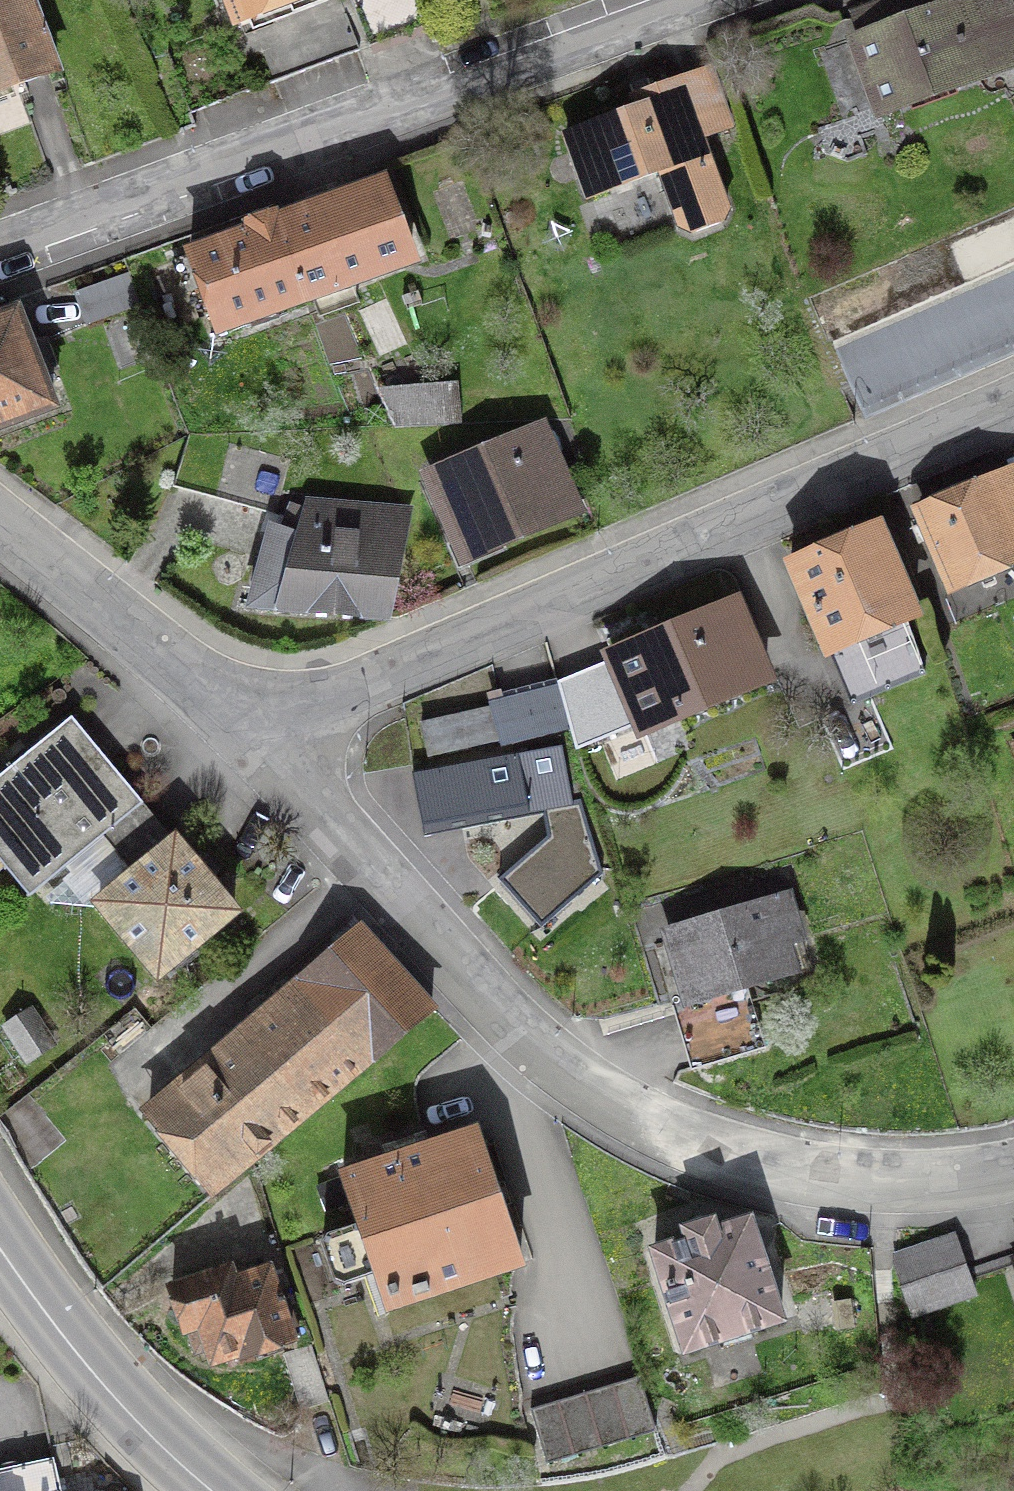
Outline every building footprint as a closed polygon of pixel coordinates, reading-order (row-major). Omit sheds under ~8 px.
[(55,71),(29,0),(0,0),(0,92),(55,71)] [(191,114),(359,51),(340,0),(230,0),(240,27),(169,54),(191,114)] [(370,46),(428,25),(420,0),(352,0),(370,46)] [(1003,0),(967,0),(932,13),(927,0),(901,0),(854,17),(861,38),(857,40),(883,112),(1013,65),(1013,31),(1003,0)] [(638,108),(566,135),(588,198),(661,172),(680,227),(693,233),(720,223),(726,210),(699,138),(729,127),(709,70),(634,98),(638,108)] [(275,221),(305,299),(411,260),(382,181),(275,221)] [(219,331),(305,299),(275,221),(274,217),(249,227),(251,233),(173,262),(181,284),(199,277),(219,331)] [(837,350),(864,410),(1013,344),(1013,272),(837,350)] [(76,294),(87,324),(139,305),(128,275),(76,294)] [(51,408),(40,377),(57,370),(46,340),(26,339),(16,313),(0,319),(0,427),(51,408)] [(455,393),(388,397),(398,423),(459,420),(455,393)] [(553,459),(541,431),(431,477),(464,555),(574,508),(569,499),(583,493),(566,453),(553,459)] [(1010,466),(1013,472),(920,511),(952,587),(1013,561),(1013,464),(1010,466)] [(250,607),(387,617),(399,563),(395,563),(404,515),(308,498),(299,527),(272,526),(250,607)] [(841,645),(864,700),(925,674),(905,619),(914,615),(878,527),(790,564),(827,651),(841,645)] [(617,664),(641,721),(643,727),(763,677),(734,608),(614,658),(617,664)] [(576,748),(641,721),(617,664),(559,688),(576,748)] [(500,706),(421,723),(429,756),(507,738),(500,706)] [(33,894),(97,840),(135,809),(67,722),(0,778),(0,855),(33,894)] [(413,776),(425,836),(544,813),(533,754),(413,776)] [(172,839),(166,844),(135,809),(97,840),(129,877),(98,904),(160,973),(165,968),(172,976),(200,950),(194,942),(233,907),(210,881),(227,866),(208,845),(191,860),(172,839)] [(686,1002),(704,1063),(764,1047),(746,985),(790,972),(781,943),(795,939),(783,899),(719,917),(713,913),(696,918),(693,925),(671,932),(673,940),(655,945),(673,1006),(686,1002)] [(365,932),(149,1114),(214,1193),(432,1006),(365,932)] [(30,1011),(3,1031),(26,1064),(53,1044),(30,1011)] [(520,1263),(477,1132),(343,1175),(359,1224),(327,1234),(323,1242),(335,1279),(343,1284),(376,1273),(387,1307),(520,1263)] [(655,1250),(686,1347),(780,1317),(749,1220),(655,1250)] [(953,1240),(895,1260),(913,1312),(971,1292),(953,1240)] [(229,1270),(171,1290),(196,1353),(209,1349),(213,1361),(242,1351),(244,1356),(291,1340),(268,1271),(247,1278),(244,1269),(230,1274),(229,1270)] [(311,1345),(283,1354),(300,1410),(328,1401),(311,1345)] [(655,1431),(640,1376),(530,1409),(547,1464),(655,1431)] [(53,1460),(0,1472),(0,1490),(60,1490),(53,1460)]
